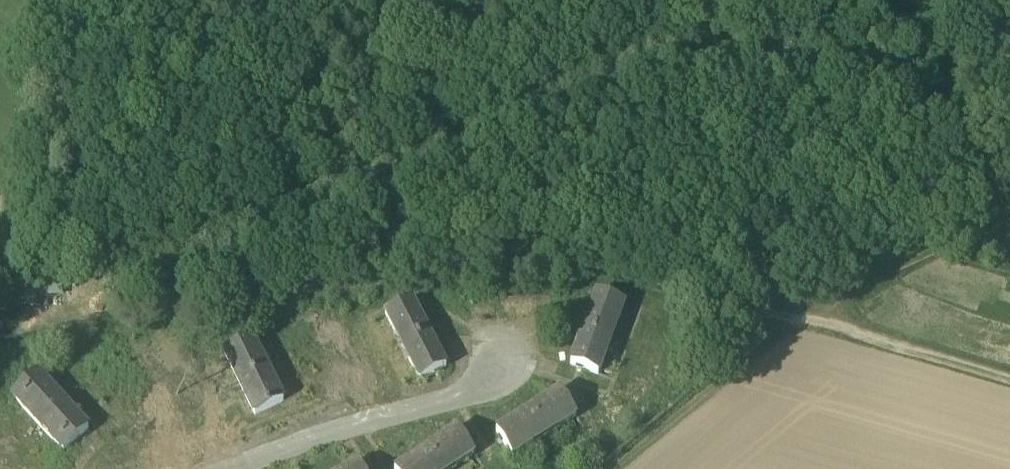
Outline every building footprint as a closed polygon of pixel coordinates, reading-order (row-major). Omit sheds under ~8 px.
[(595,294),(582,330),(609,340),(622,304),(595,294)] [(385,314),(402,348),(428,335),(410,301),(385,314)] [(596,376),(609,340),(582,330),(569,366),(596,376)] [(446,368),(428,335),(402,348),(420,382),(446,368)] [(224,353),(239,384),(267,371),(252,339),(224,353)] [(283,403),(267,371),(239,384),(255,416),(283,403)] [(12,397),(38,425),(62,402),(36,374),(12,397)] [(560,392),(528,412),(544,437),(576,416),(560,392)] [(87,429),(62,402),(38,425),(63,452),(87,429)] [(510,458),(544,437),(528,412),(494,434),(510,458)] [(426,452),(401,468),(452,468),(474,454),(458,431),(426,452)]
